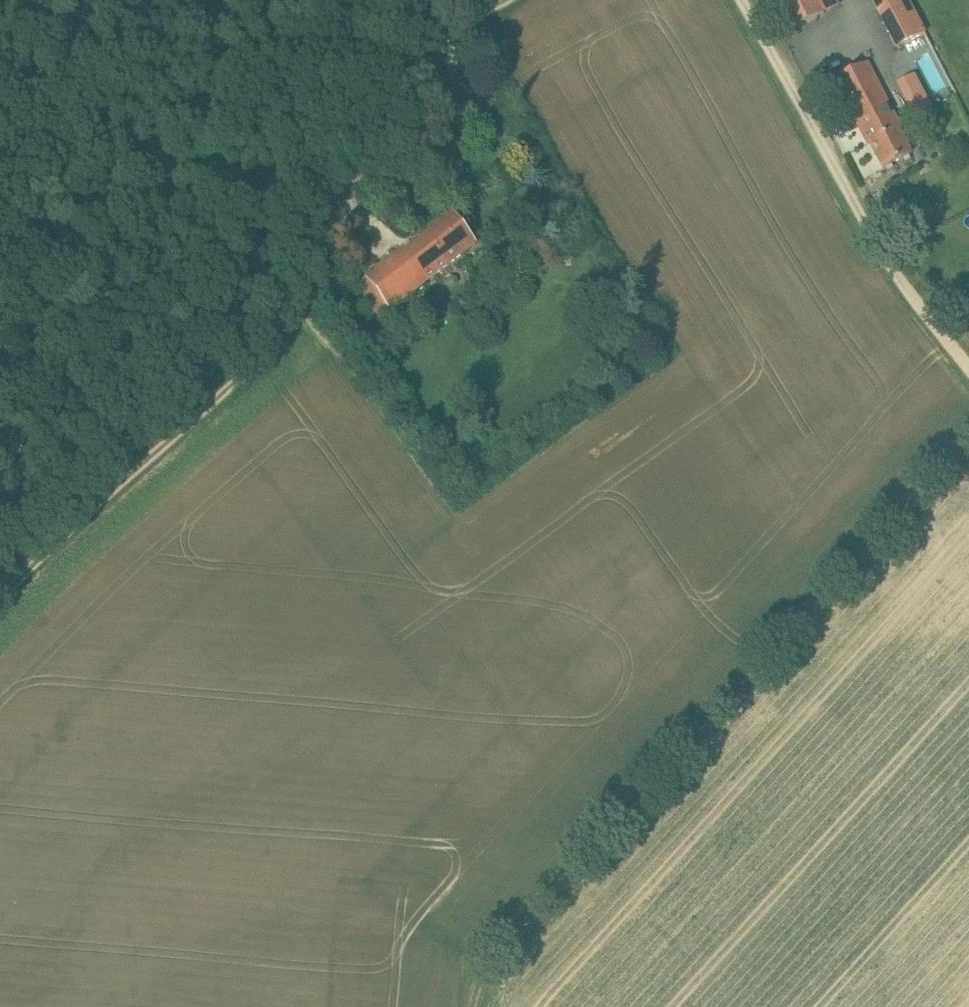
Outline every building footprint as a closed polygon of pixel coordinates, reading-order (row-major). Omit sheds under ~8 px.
[(793,30),(825,13),(820,3),(825,0),(777,0),(793,30)] [(898,47),(926,33),(910,0),(875,0),(898,47)] [(868,63),(836,79),(869,144),(871,143),(884,167),(911,153),(900,130),(902,128),(868,63)] [(914,74),(901,81),(917,113),(931,107),(914,74)] [(476,245),(452,212),(355,286),(378,318),(476,245)]
